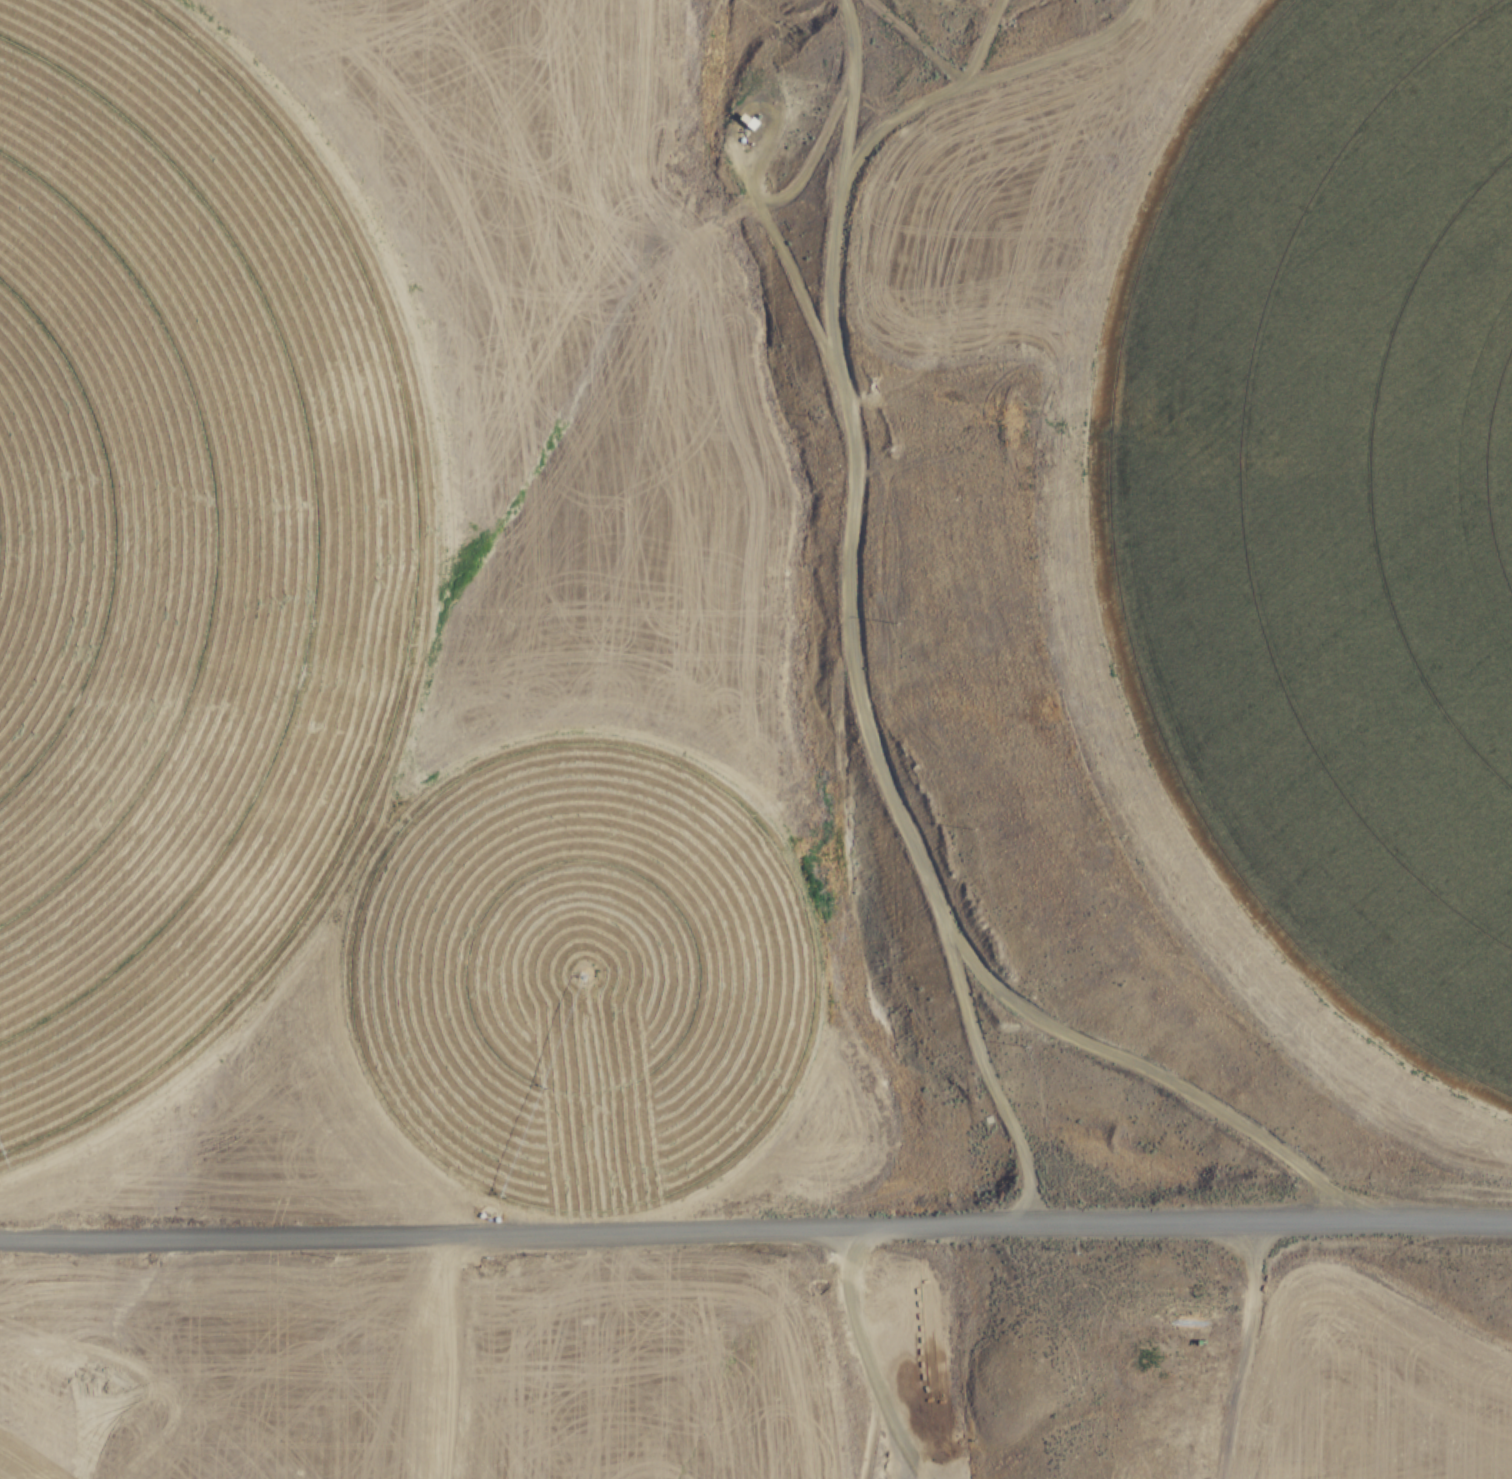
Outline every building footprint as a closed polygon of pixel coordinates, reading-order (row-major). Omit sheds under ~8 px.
[(758,124),(753,120),(746,128),(752,132),(758,124)]
